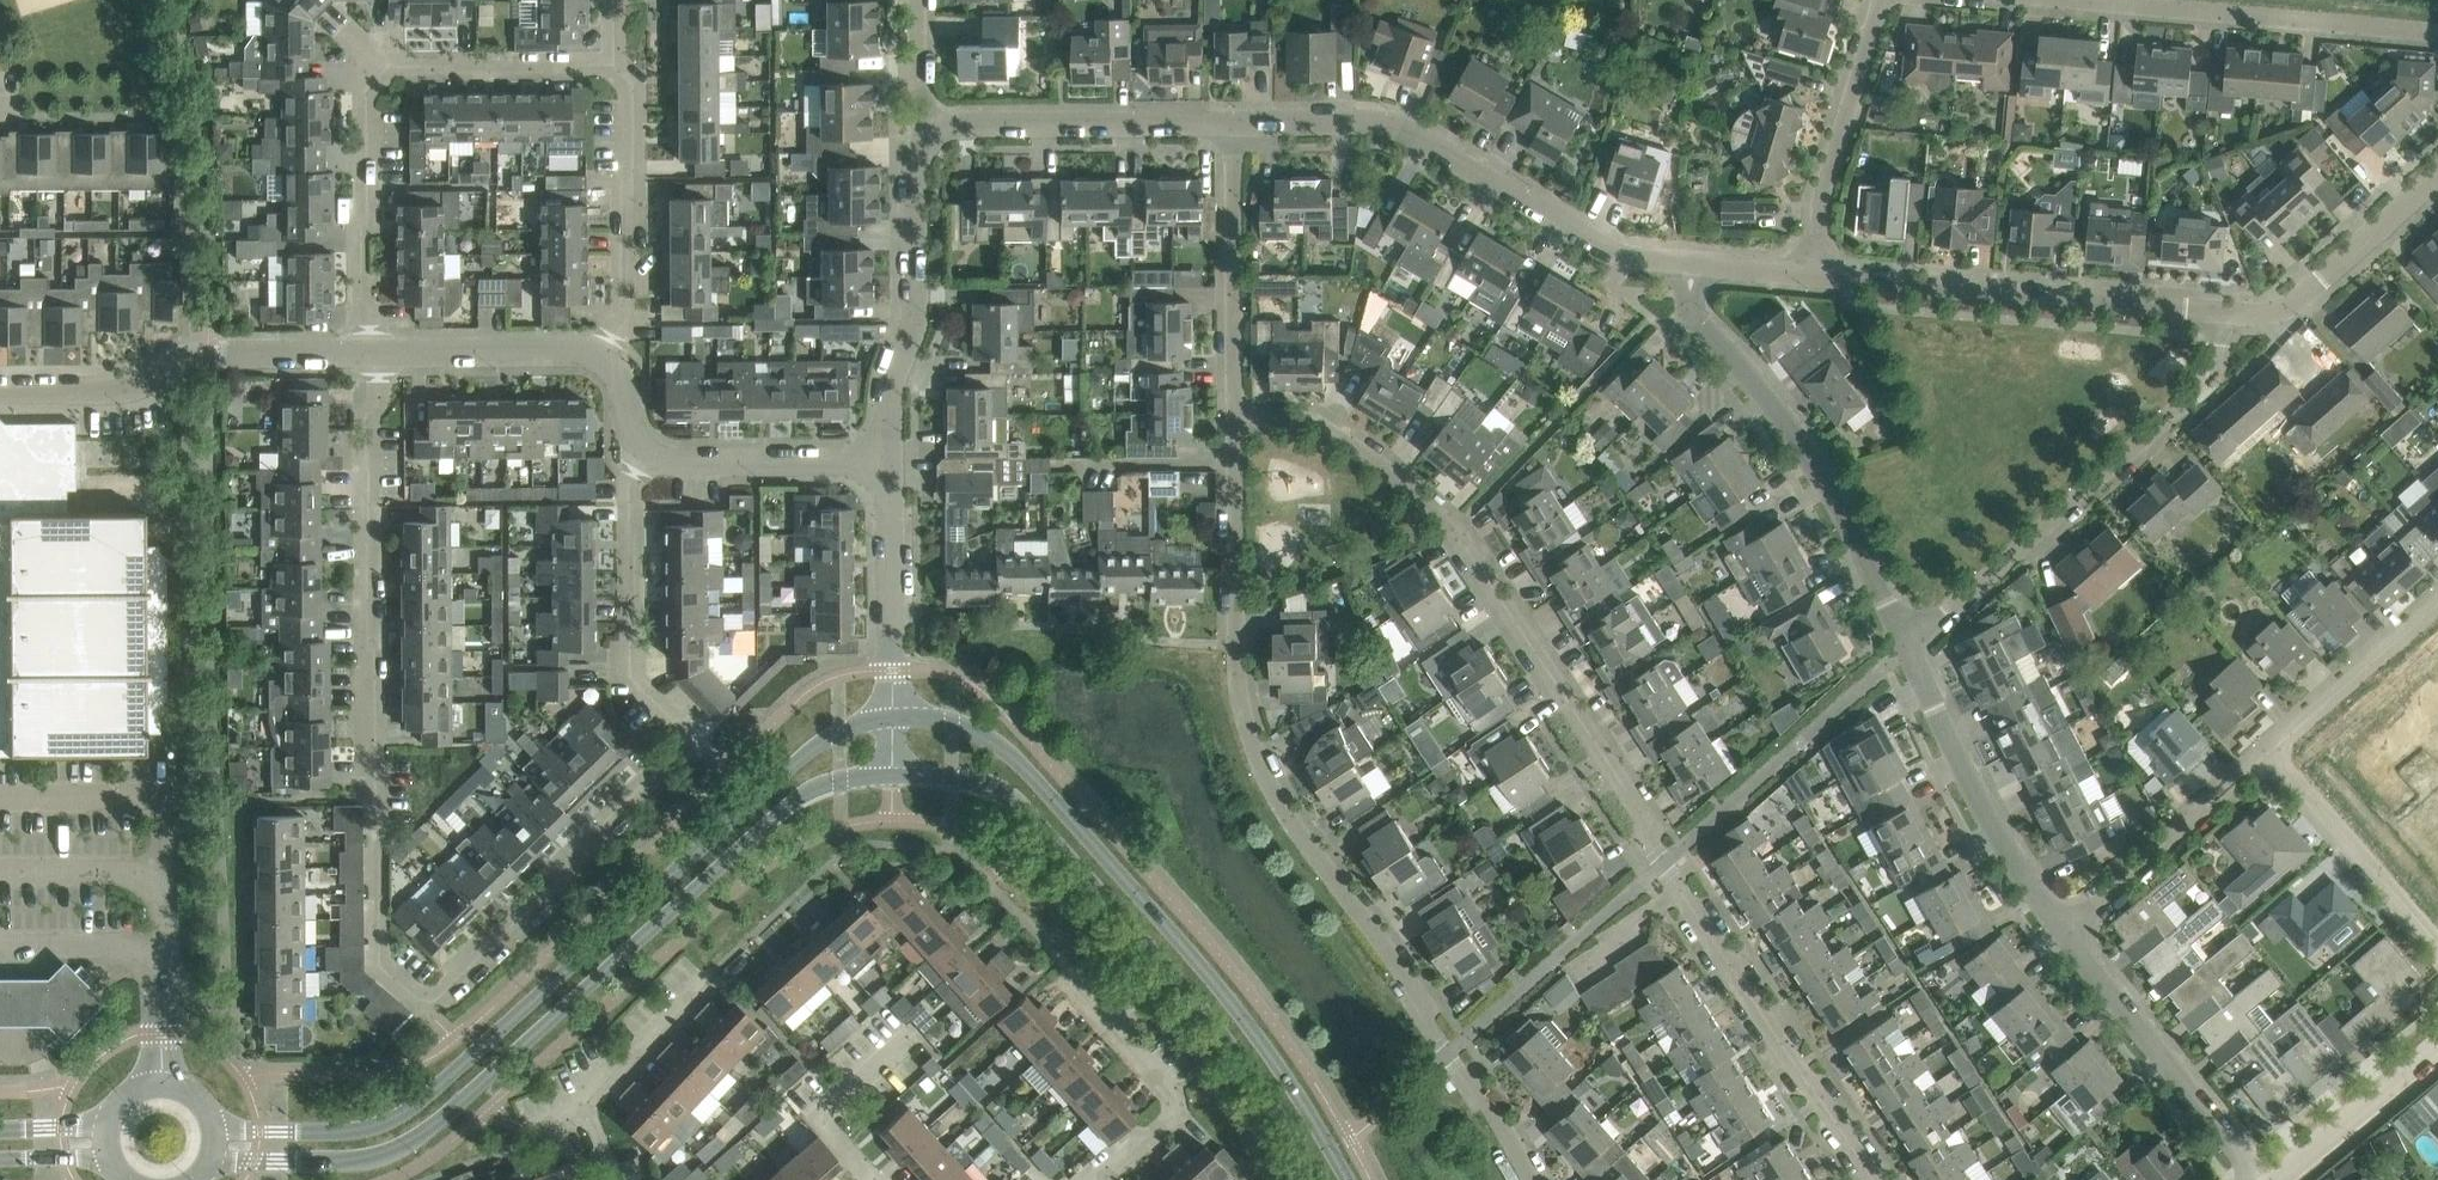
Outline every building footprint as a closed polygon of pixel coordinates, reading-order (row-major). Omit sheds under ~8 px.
[(323,9),(314,0),(263,0),(263,1),(263,34),(313,34),(313,20),(323,9)] [(323,9),(332,0),(314,0),(323,9)] [(389,19),(404,18),(404,24),(430,24),(430,0),(389,0),(389,19)] [(430,24),(457,24),(457,18),(471,17),(471,0),(430,0),(430,24)] [(587,0),(552,0),(538,0),(538,26),(515,25),(515,42),(581,41),(581,26),(588,26),(587,0)] [(735,0),(694,0),(694,2),(679,2),(679,19),(671,19),(671,29),(735,29),(735,0)] [(877,28),(877,1),(850,1),(850,0),(819,0),(819,2),(827,2),(827,29),(877,28)] [(1774,4),(1783,7),(1779,22),(1787,24),(1780,48),(1796,53),(1798,48),(1810,52),(1809,55),(1826,60),(1833,38),(1826,36),(1832,18),(1818,14),(1821,4),(1814,3),(1815,0),(1775,0),(1774,4)] [(1292,45),(1292,52),(1292,76),(1334,76),(1334,40),(1352,40),(1352,16),(1352,4),(1333,4),(1333,33),(1303,33),(1292,33),(1292,45)] [(771,22),(771,9),(761,10),(761,22),(771,22)] [(1222,12),(1206,12),(1206,22),(1222,22),(1222,12)] [(188,17),(192,31),(203,28),(199,14),(188,17)] [(1021,14),(984,15),(984,44),(961,44),(961,78),(1010,77),(1010,45),(1022,45),(1021,14)] [(1074,49),(1062,49),(1062,70),(1074,70),(1075,82),(1113,81),(1113,56),(1132,56),(1132,32),(1132,18),(1124,18),(1099,18),(1099,36),(1074,36),(1074,49)] [(1271,63),(1271,31),(1271,19),(1252,19),(1252,31),(1247,32),(1247,30),(1217,30),(1218,52),(1218,76),(1248,76),(1248,63),(1271,63)] [(1554,19),(1540,21),(1542,33),(1555,32),(1554,19)] [(1381,20),(1374,38),(1383,42),(1375,63),(1395,70),(1394,73),(1398,79),(1419,87),(1422,79),(1435,84),(1443,63),(1447,51),(1434,46),(1436,39),(1435,39),(1438,31),(1416,23),(1413,31),(1397,26),(1395,25),(1381,20)] [(1957,71),(1961,32),(1928,30),(1928,27),(1910,25),(1910,23),(1909,23),(1904,78),(1923,80),(1923,78),(1927,83),(1930,85),(1933,87),(1936,87),(1941,88),(1945,88),(1949,87),(1952,83),(1955,80),(1956,77),(1957,71)] [(1151,31),(1145,31),(1145,64),(1151,64),(1151,82),(1190,81),(1190,66),(1204,66),(1204,42),(1204,24),(1188,24),(1188,30),(1151,31)] [(813,70),(804,70),(804,71),(844,70),(851,70),(851,69),(851,55),(877,55),(877,28),(827,29),(827,34),(827,55),(820,55),(820,70),(813,70)] [(735,29),(671,29),(671,40),(679,40),(679,55),(718,55),(718,40),(736,40),(736,29),(735,29)] [(767,31),(756,31),(756,39),(767,39),(767,31)] [(2009,88),(2012,56),(2014,33),(2012,32),(2012,34),(1994,33),(1994,35),(1961,32),(1957,71),(1991,74),(1990,86),(2009,88)] [(313,34),(263,34),(254,34),(245,47),(245,60),(242,60),(242,77),(244,77),(284,76),(306,76),(306,61),(313,61),(313,34)] [(1688,35),(1685,47),(1701,52),(1705,41),(1688,35)] [(2066,85),(2071,38),(2042,35),(2040,54),(2026,53),(2023,95),(2051,98),(2052,84),(2066,85)] [(194,36),(199,55),(210,53),(205,36),(194,36)] [(2108,103),(2109,92),(2112,61),(2098,59),(2099,40),(2071,38),(2066,85),(2081,87),(2080,100),(2108,103)] [(2162,91),(2166,46),(2138,43),(2137,64),(2117,63),(2113,101),(2134,102),(2136,89),(2162,91)] [(2208,111),(2208,110),(2212,71),(2191,69),(2193,48),(2166,46),(2162,91),(2188,94),(2187,109),(2208,111)] [(2261,50),(2262,50),(2262,48),(2247,47),(2246,48),(2228,47),(2227,56),(2213,55),(2212,71),(2208,110),(2234,112),(2235,93),(2258,95),(2261,50)] [(1770,57),(1744,49),(1763,86),(1770,57)] [(2261,50),(2258,95),(2293,98),(2292,108),(2323,111),(2324,100),(2315,99),(2317,77),(2318,64),(2304,63),(2304,53),(2290,52),(2290,51),(2275,49),(2275,51),(2262,50),(2261,50)] [(1888,50),(1886,58),(1896,61),(1897,51),(1888,50)] [(2333,54),(2321,59),(2325,70),(2337,66),(2333,54)] [(745,71),(736,71),(718,71),(718,55),(679,55),(679,71),(672,71),(672,81),(745,80),(745,71)] [(1541,57),(1532,72),(1538,75),(1547,61),(1541,57)] [(1499,130),(1511,110),(1518,97),(1503,89),(1509,79),(1474,58),(1452,96),(1481,113),(1478,118),(1499,130)] [(1804,67),(1781,61),(1772,58),(1766,74),(1776,77),(1799,84),(1804,67)] [(2373,99),(2404,134),(2427,114),(2419,105),(2433,94),(2434,63),(2401,61),(2400,74),(2373,99)] [(844,70),(804,71),(804,84),(813,84),(820,84),(820,111),(871,110),(871,83),(844,83),(844,70)] [(244,88),(259,87),(259,93),(282,92),(283,117),(332,116),(332,91),(326,91),(326,76),(308,76),(306,76),(284,76),(244,77),(244,88)] [(2324,100),(2326,77),(2317,77),(2315,99),(2324,100)] [(736,91),(736,90),(745,90),(745,80),(672,81),(672,91),(679,91),(679,107),(718,107),(718,91),(736,91)] [(1570,103),(1545,89),(1532,81),(1519,104),(1532,111),(1522,128),(1536,136),(1531,145),(1539,150),(1537,153),(1555,164),(1580,122),(1564,113),(1570,103)] [(1733,128),(1793,146),(1798,127),(1806,123),(1802,116),(1804,107),(1795,104),(1789,92),(1776,99),(1768,96),(1765,105),(1758,109),(1758,107),(1756,104),(1750,108),(1744,112),(1740,115),(1737,119),(1734,125),(1733,128)] [(585,153),(585,139),(586,139),(586,110),(572,110),(571,93),(546,94),(547,153),(585,153)] [(449,147),(449,140),(449,94),(424,94),(424,111),(409,112),(410,140),(411,183),(426,182),(425,146),(449,147)] [(449,140),(474,140),(473,94),(449,94),(449,140)] [(474,140),(498,140),(498,94),(473,94),(474,140)] [(522,139),(522,94),(498,94),(498,140),(498,153),(522,152),(522,139)] [(547,154),(547,153),(546,94),(522,94),(522,139),(540,139),(540,155),(547,154)] [(2013,140),(2015,122),(2017,95),(2006,94),(2002,139),(2013,140)] [(2381,155),(2404,134),(2373,99),(2350,119),(2381,155)] [(744,132),(744,122),(718,122),(718,107),(679,107),(679,123),(672,123),(672,133),(718,133),(736,133),(736,132),(744,132)] [(2336,131),(2350,119),(2339,107),(2326,119),(2336,131)] [(871,138),(871,110),(820,111),(803,112),(803,126),(807,126),(807,153),(813,153),(844,153),(844,152),(844,138),(871,138)] [(252,143),(253,159),(326,158),(326,143),(332,143),(332,116),(283,117),(265,117),(265,137),(262,137),(262,143),(252,143)] [(2015,122),(2013,140),(2032,141),(2033,123),(2015,122)] [(2316,126),(2300,138),(2311,151),(2326,139),(2316,126)] [(1787,164),(1793,146),(1733,128),(1733,132),(1732,137),(1732,142),(1733,146),(1735,151),(1740,159),(1743,157),(1747,164),(1745,173),(1754,176),(1760,188),(1772,182),(1781,184),(1784,175),(1791,171),(1787,164)] [(9,189),(11,189),(37,189),(37,133),(18,133),(18,136),(9,136),(9,141),(9,189)] [(65,189),(64,136),(56,136),(56,133),(37,133),(37,189),(65,189)] [(65,189),(92,188),(92,133),(73,133),(73,136),(64,136),(65,189)] [(119,188),(119,136),(110,136),(110,133),(92,133),(92,188),(119,188)] [(119,188),(146,188),(146,133),(128,133),(128,136),(119,136),(119,188)] [(146,188),(151,188),(174,188),(174,135),(165,136),(164,133),(146,133),(146,188)] [(695,174),(719,174),(725,175),(725,159),(718,159),(718,133),(672,133),(672,143),(680,143),(680,160),(695,160),(695,174)] [(2127,135),(2111,133),(2110,149),(2125,150),(2127,135)] [(1621,136),(1608,180),(1623,184),(1619,198),(1656,209),(1673,152),(1621,136)] [(9,141),(1,141),(1,138),(0,138),(0,194),(11,194),(11,189),(9,189),(9,141)] [(216,143),(217,159),(233,158),(232,142),(216,143)] [(2081,161),(2083,148),(2060,146),(2059,159),(2081,161)] [(2322,172),(2306,154),(2300,147),(2265,177),(2305,222),(2326,203),(2309,183),(2322,172)] [(852,167),(851,152),(844,152),(844,153),(813,153),(814,172),(819,177),(828,177),(828,193),(879,193),(878,166),(852,167)] [(2229,174),(2222,153),(2205,159),(2213,180),(2229,174)] [(2096,155),(2083,154),(2083,166),(2095,167),(2096,155)] [(253,159),(252,174),(283,173),(283,199),(333,199),(333,172),(326,172),(326,158),(253,159)] [(731,174),(748,173),(748,159),(730,159),(731,174)] [(459,184),(474,184),(474,173),(459,173),(459,184)] [(489,184),(489,173),(474,173),(474,181),(474,184),(489,184)] [(2250,190),(2231,207),(2237,215),(2253,233),(2266,221),(2283,240),(2305,222),(2265,177),(2262,173),(2247,186),(2250,190)] [(1976,240),(1992,241),(1994,217),(1996,199),(1983,198),(1984,188),(1958,186),(1957,182),(1955,178),(1952,176),(1947,174),(1943,175),(1939,177),(1936,180),(1935,185),(1930,184),(1928,217),(1936,218),(1934,233),(1939,234),(1938,242),(1967,245),(1968,233),(1977,234),(1976,240)] [(522,190),(522,180),(522,175),(512,175),(512,191),(522,190)] [(558,190),(587,190),(587,175),(557,175),(558,190)] [(1263,208),(1263,238),(1287,238),(1291,238),(1290,221),(1305,221),(1305,176),(1292,176),(1292,179),(1277,179),(1277,202),(1263,202),(1263,208)] [(1317,176),(1305,176),(1305,221),(1320,221),(1321,238),(1349,238),(1349,225),(1349,201),(1333,202),(1333,179),(1317,179),(1317,176)] [(1861,184),(1856,233),(1858,233),(1858,228),(1866,229),(1891,231),(1891,234),(1888,234),(1887,235),(1905,237),(1907,220),(1907,218),(1922,220),(1926,183),(1910,181),(1911,177),(1893,176),(1892,191),(1876,190),(1876,185),(1870,184),(1861,184)] [(1060,203),(1046,203),(1046,240),(1073,239),(1073,223),(1088,223),(1088,177),(1075,177),(1075,180),(1060,180),(1060,203)] [(1102,177),(1088,177),(1088,223),(1103,223),(1103,239),(1115,239),(1115,256),(1130,256),(1130,203),(1116,203),(1116,180),(1103,180),(1102,177)] [(1144,203),(1130,203),(1130,256),(1146,256),(1146,239),(1158,239),(1158,222),(1172,222),(1172,177),(1160,177),(1159,180),(1144,180),(1144,203)] [(1186,177),(1172,177),(1172,222),(1188,222),(1188,239),(1191,239),(1215,239),(1215,202),(1200,202),(1200,180),(1187,180),(1186,177)] [(976,204),(961,204),(961,240),(985,240),(988,240),(988,223),(1004,223),(1004,178),(991,178),(990,181),(975,181),(976,204)] [(1015,178),(1004,178),(1004,223),(1004,240),(1018,240),(1046,240),(1046,203),(1032,203),(1031,180),(1016,181),(1015,178)] [(2076,219),(2076,216),(2080,179),(2072,178),(2056,193),(2046,192),(2033,209),(2015,208),(2011,251),(2052,255),(2053,241),(2074,243),(2076,219)] [(754,197),(771,197),(771,180),(754,180),(754,197)] [(709,226),(727,225),(726,200),(732,199),(732,183),(685,183),(686,198),(670,198),(670,215),(663,215),(663,225),(709,225),(709,226)] [(1408,244),(1433,202),(1410,189),(1392,220),(1380,212),(1363,240),(1376,248),(1386,231),(1408,244)] [(443,230),(443,229),(460,229),(459,190),(443,190),(414,190),(414,205),(397,205),(397,230),(443,230)] [(587,190),(558,190),(541,190),(541,228),(587,229),(587,190)] [(807,195),(813,217),(825,214),(819,192),(807,195)] [(845,235),(852,235),(852,220),(879,220),(879,193),(828,193),(828,220),(803,221),(803,235),(845,235)] [(333,199),(283,199),(284,213),(267,213),(267,223),(260,224),(249,224),(249,240),(260,240),(304,240),(327,240),(327,224),(333,224),(333,199)] [(1756,200),(1722,200),(1722,218),(1756,218),(1756,200)] [(2132,220),(2111,218),(2112,211),(2111,206),(2107,202),(2104,201),(2092,200),(2087,258),(2130,261),(2131,249),(2145,250),(2147,226),(2148,214),(2133,212),(2132,220)] [(1434,282),(1450,254),(1438,247),(1456,216),(1433,202),(1408,244),(1398,261),(1434,282)] [(1370,207),(1360,205),(1357,224),(1366,226),(1375,210),(1370,207)] [(2223,269),(2225,245),(2226,226),(2210,225),(2211,217),(2179,214),(2177,233),(2165,232),(2163,260),(2188,262),(2189,254),(2199,255),(2199,262),(2203,267),(2223,269)] [(38,227),(38,237),(55,237),(55,230),(55,227),(51,227),(49,227),(49,215),(38,216),(38,227)] [(75,230),(92,229),(92,220),(75,220),(75,230)] [(92,229),(110,229),(110,220),(92,220),(92,229)] [(129,229),(146,229),(146,220),(129,220),(129,229)] [(146,220),(146,229),(164,229),(164,220),(146,220)] [(709,225),(663,225),(663,251),(709,251),(709,236),(742,235),(742,226),(727,225),(709,226),(709,225)] [(20,237),(21,237),(30,237),(38,237),(37,227),(20,227),(20,237)] [(587,253),(587,229),(541,228),(541,254),(587,253)] [(397,254),(443,254),(443,230),(397,230),(397,254)] [(1479,285),(1503,244),(1480,230),(1462,261),(1450,254),(1434,282),(1446,289),(1448,285),(1471,298),(1479,285)] [(2437,231),(2414,252),(2435,275),(2424,285),(2437,300),(2437,232),(2437,231)] [(803,235),(803,250),(810,250),(810,252),(815,258),(820,263),(820,276),(872,275),(872,249),(845,249),(845,235),(803,235)] [(55,239),(40,239),(40,249),(55,248),(55,239)] [(492,253),(492,239),(482,239),(482,254),(492,254),(492,253)] [(492,253),(503,253),(502,239),(492,239),(492,253)] [(333,280),(333,253),(304,253),(304,240),(260,240),(249,240),(237,240),(237,258),(264,258),(268,255),(269,280),(333,280)] [(1479,285),(1471,298),(1493,311),(1491,315),(1493,316),(1504,323),(1520,295),(1508,288),(1526,257),(1503,244),(1479,285)] [(152,262),(143,262),(143,250),(132,251),(133,262),(130,262),(130,273),(123,273),(123,329),(135,329),(135,326),(145,326),(145,315),(152,315),(152,262)] [(709,251),(663,251),(663,261),(663,267),(663,277),(727,276),(727,267),(709,267),(709,251)] [(541,278),(587,278),(587,253),(541,254),(541,278)] [(398,279),(460,278),(460,254),(443,254),(397,254),(398,279)] [(766,261),(750,261),(750,277),(766,276),(766,261)] [(152,262),(152,315),(153,315),(153,318),(172,318),(172,303),(181,303),(181,279),(172,279),(172,262),(152,262)] [(95,326),(95,263),(89,263),(89,277),(75,277),(75,288),(66,288),(66,343),(81,343),(81,341),(90,340),(90,326),(95,326)] [(123,329),(123,273),(104,274),(104,263),(95,263),(95,326),(98,326),(98,329),(123,329)] [(38,265),(21,265),(21,277),(38,277),(38,265)] [(1145,288),(1145,271),(1132,271),(1132,288),(1145,288)] [(1520,295),(1504,323),(1513,328),(1516,330),(1518,326),(1541,339),(1549,326),(1573,285),(1550,271),(1532,302),(1520,295)] [(822,318),(845,318),(846,303),(872,303),(872,275),(810,276),(807,276),(807,303),(815,303),(815,318),(822,318)] [(727,276),(663,277),(663,287),(671,287),(671,304),(686,304),(686,319),(710,319),(716,319),(716,303),(710,303),(709,291),(716,291),(729,291),(729,276),(727,276)] [(1258,278),(1259,298),(1302,297),(1301,276),(1258,278)] [(26,341),(38,341),(38,277),(21,277),(21,288),(9,288),(9,344),(26,344),(26,341)] [(66,343),(66,288),(49,288),(49,277),(38,277),(38,341),(44,341),(44,344),(66,343)] [(398,279),(398,304),(415,304),(415,318),(420,318),(420,325),(443,325),(443,315),(450,315),(460,304),(460,278),(398,279)] [(587,302),(587,278),(541,278),(542,324),(571,324),(571,303),(587,302)] [(478,306),(493,306),(492,279),(478,279),(478,306)] [(493,306),(507,306),(507,279),(492,279),(493,306)] [(327,321),(327,306),(333,306),(333,280),(269,280),(269,305),(261,305),(261,321),(327,321)] [(1584,375),(1596,362),(1608,341),(1592,332),(1590,337),(1578,329),(1596,299),(1573,285),(1549,326),(1571,339),(1559,360),(1584,375)] [(9,344),(9,288),(0,288),(0,344),(9,344)] [(973,317),(970,318),(970,331),(1015,331),(1015,315),(1032,315),(1032,288),(1019,288),(996,288),(996,303),(973,303),(973,317)] [(1189,301),(1167,301),(1166,288),(1145,288),(1132,288),(1130,288),(1130,314),(1131,329),(1127,329),(1127,331),(1189,330),(1189,301)] [(1079,289),(1072,289),(1067,294),(1067,301),(1072,305),(1079,305),(1083,300),(1084,294),(1079,289)] [(2414,320),(2404,309),(2388,291),(2379,299),(2374,293),(2356,309),(2358,312),(2341,328),(2357,346),(2369,360),(2414,320)] [(1409,296),(1402,307),(1415,315),(1415,314),(1422,303),(1409,296)] [(1422,303),(1415,314),(1421,318),(1430,303),(1424,299),(1422,303)] [(1826,330),(1813,312),(1798,324),(1786,308),(1753,334),(1773,360),(1784,352),(1797,368),(1829,344),(1821,334),(1826,330)] [(1358,338),(1353,359),(1364,366),(1376,373),(1358,404),(1380,418),(1405,377),(1392,369),(1393,365),(1394,362),(1393,359),(1391,357),(1388,354),(1393,346),(1380,339),(1374,334),(1381,323),(1364,318),(1361,326),(1358,338)] [(755,329),(769,329),(769,319),(755,319),(755,329)] [(769,329),(784,329),(783,319),(769,319),(769,329)] [(1285,319),(1273,319),(1259,319),(1258,351),(1273,351),(1272,387),(1299,387),(1299,329),(1290,329),(1287,326),(1286,321),(1285,319)] [(1340,351),(1340,328),(1341,319),(1326,319),(1314,319),(1313,329),(1299,329),(1299,387),(1326,387),(1326,351),(1340,351)] [(805,335),(821,335),(821,324),(805,324),(805,335)] [(860,338),(859,324),(821,324),(821,335),(821,339),(860,338)] [(662,340),(685,339),(693,339),(692,325),(661,325),(662,340)] [(703,336),(717,336),(717,325),(703,325),(703,336)] [(717,336),(732,335),(732,325),(717,325),(717,336)] [(1855,339),(1848,329),(1838,337),(1845,347),(1855,339)] [(1127,331),(1126,357),(1131,357),(1130,372),(1167,372),(1167,370),(1166,357),(1189,357),(1189,330),(1127,331)] [(1015,331),(970,331),(970,343),(973,344),(973,359),(996,358),(996,372),(996,373),(1007,373),(1032,373),(1032,345),(1016,345),(1015,331)] [(1353,359),(1358,338),(1347,335),(1345,354),(1353,359)] [(1855,368),(1834,341),(1833,340),(1829,344),(1797,368),(1806,381),(1802,384),(1811,396),(1816,393),(1840,424),(1859,409),(1866,404),(1845,376),(1855,368)] [(1494,342),(1485,356),(1500,365),(1518,376),(1527,362),(1494,342)] [(1642,413),(1675,378),(1655,358),(1636,377),(1626,367),(1609,384),(1604,390),(1615,401),(1633,420),(1641,412),(1642,413)] [(2220,462),(2301,390),(2274,360),(2193,431),(2220,462)] [(770,419),(796,418),(795,361),(769,362),(769,377),(770,419)] [(796,418),(822,418),(821,361),(795,361),(796,418)] [(856,377),(848,377),(848,361),(821,361),(822,418),(848,418),(848,404),(856,404),(856,377)] [(666,420),(692,419),(692,362),(680,362),(680,378),(665,378),(657,378),(658,405),(666,405),(666,420)] [(718,419),(718,378),(704,378),(703,362),(692,362),(692,419),(718,419)] [(744,419),(744,362),(718,362),(718,378),(718,419),(744,419)] [(770,419),(769,377),(755,377),(755,362),(744,362),(744,419),(770,419)] [(2391,410),(2404,398),(2377,368),(2364,379),(2391,410)] [(2319,443),(2370,398),(2345,369),(2294,414),(2319,443)] [(1167,372),(1130,372),(1131,399),(1147,399),(1147,414),(1190,413),(1190,386),(1183,386),(1183,370),(1167,370),(1167,372)] [(947,402),(945,403),(945,416),(990,416),(990,400),(1007,400),(1007,373),(996,373),(996,372),(970,373),(964,373),(965,387),(947,387),(947,402)] [(1099,373),(1086,373),(1087,388),(1100,387),(1099,373)] [(1436,411),(1454,384),(1438,373),(1427,390),(1405,377),(1380,418),(1403,432),(1422,401),(1436,411)] [(287,402),(279,402),(279,429),(324,429),(328,429),(328,413),(323,413),(323,402),(328,403),(328,388),(326,388),(326,378),(290,379),(290,389),(287,389),(287,402)] [(1666,451),(1672,444),(1688,427),(1677,417),(1696,398),(1675,378),(1642,413),(1662,432),(1654,439),(1666,451)] [(1455,414),(1468,398),(1454,384),(1436,411),(1448,423),(1425,450),(1445,467),(1475,430),(1455,414)] [(1542,392),(1529,384),(1522,396),(1536,404),(1542,392)] [(428,427),(414,427),(414,458),(441,457),(441,456),(456,456),(455,400),(455,393),(445,396),(445,401),(428,401),(428,427)] [(544,455),(558,455),(558,399),(532,400),(533,457),(544,457),(544,455)] [(585,399),(558,399),(558,455),(558,457),(573,456),(585,456),(585,440),(594,441),(594,430),(594,407),(585,407),(585,399)] [(469,457),(481,457),(481,400),(455,400),(456,456),(469,456),(469,457)] [(492,457),(507,457),(506,400),(481,400),(481,457),(492,457)] [(507,457),(533,457),(532,400),(506,400),(507,457)] [(1190,441),(1190,413),(1147,414),(1131,414),(1131,429),(1126,429),(1126,456),(1171,456),(1167,442),(1190,441)] [(990,416),(945,416),(945,428),(948,429),(948,443),(971,443),(971,458),(997,458),(1007,458),(1007,415),(990,416)] [(67,513),(67,490),(76,489),(76,423),(5,423),(0,418),(0,514),(67,513)] [(1522,443),(1508,431),(1502,426),(1496,426),(1492,430),(1482,421),(1475,430),(1445,467),(1466,484),(1489,456),(1502,467),(1522,443)] [(2386,439),(2399,427),(2393,421),(2381,432),(2386,439)] [(1611,440),(1599,428),(1589,438),(1601,450),(1611,440)] [(279,452),(260,452),(260,469),(279,469),(321,469),(320,455),(324,455),(324,444),(328,444),(328,429),(324,429),(279,429),(279,452)] [(1706,488),(1746,460),(1729,436),(1707,452),(1699,440),(1673,459),(1682,471),(1690,465),(1706,488)] [(1608,446),(1599,456),(1613,475),(1621,466),(1608,446)] [(2374,459),(2364,448),(2353,458),(2363,469),(2374,459)] [(240,467),(240,459),(235,454),(227,454),(227,467),(240,467)] [(997,458),(971,458),(945,458),(937,465),(937,501),(939,501),(939,500),(945,500),(945,536),(962,536),(962,504),(992,505),(992,474),(996,474),(997,458)] [(1721,527),(1728,522),(1747,508),(1740,499),(1762,483),(1746,460),(1706,488),(1722,510),(1713,516),(1721,527)] [(1501,489),(1489,502),(1495,511),(1504,524),(1514,517),(1525,533),(1563,508),(1551,489),(1558,483),(1546,464),(1517,482),(1523,492),(1515,498),(1509,501),(1501,489)] [(2155,538),(2215,484),(2198,464),(2174,485),(2162,472),(2156,477),(2160,482),(2130,509),(2155,538)] [(2357,474),(2348,464),(2337,474),(2346,484),(2357,474)] [(1613,475),(1612,475),(1627,490),(1637,481),(1621,466),(1613,475)] [(260,469),(256,471),(257,486),(261,491),(261,509),(316,508),(320,508),(320,493),(316,493),(316,482),(321,482),(321,469),(279,469),(260,469)] [(1148,495),(1155,495),(1179,495),(1179,470),(1148,470),(1148,495)] [(2425,483),(2430,489),(2437,498),(2437,499),(2437,471),(2425,483)] [(2394,510),(2415,534),(2425,525),(2437,539),(2437,499),(2437,498),(2430,489),(2425,483),(2420,477),(2399,495),(2404,500),(2394,510)] [(1602,484),(1610,495),(1619,489),(1611,478),(1602,484)] [(1637,486),(1626,493),(1633,503),(1644,496),(1655,489),(1648,479),(1637,486)] [(559,498),(595,498),(595,483),(559,484),(559,487),(559,498)] [(494,487),(481,488),(481,499),(494,499),(494,487)] [(533,487),(520,487),(520,498),(533,498),(533,487)] [(533,498),(559,498),(559,487),(533,487),(533,498)] [(467,499),(481,499),(481,488),(467,488),(467,499)] [(1083,521),(1098,521),(1097,491),(1082,491),(1083,521)] [(1098,521),(1113,521),(1113,491),(1097,491),(1098,521)] [(836,493),(795,493),(795,508),(795,523),(795,534),(852,534),(852,507),(837,507),(836,493)] [(730,509),(753,509),(753,494),(730,494),(730,509)] [(553,545),(594,545),(594,518),(567,519),(567,504),(537,504),(537,531),(553,531),(553,545)] [(405,533),(401,533),(401,547),(405,547),(450,547),(450,505),(421,506),(421,520),(405,521),(405,533)] [(1215,506),(1201,506),(1201,521),(1215,521),(1215,506)] [(316,508),(261,509),(262,548),(321,548),(321,534),(316,534),(316,523),(320,523),(320,508),(316,508)] [(1563,550),(1563,549),(1558,543),(1578,530),(1563,508),(1525,533),(1535,549),(1524,556),(1533,569),(1563,550)] [(1630,525),(1637,520),(1629,508),(1617,516),(1621,523),(1630,525)] [(722,537),(722,533),(722,509),(692,510),(692,524),(665,524),(665,552),(707,551),(706,537),(722,537)] [(1654,519),(1648,509),(1639,515),(1645,524),(1654,519)] [(2396,535),(2376,552),(2408,587),(2427,570),(2404,543),(2415,534),(2394,510),(2383,520),(2384,522),(2396,535)] [(147,525),(146,513),(67,513),(0,514),(0,755),(148,754),(148,733),(161,733),(161,716),(172,705),(168,700),(167,616),(167,566),(171,562),(160,550),(160,545),(147,545),(147,525)] [(1740,580),(1798,546),(1783,522),(1761,535),(1753,523),(1726,539),(1732,551),(1726,555),(1740,580)] [(1098,568),(1073,568),(1062,527),(1047,528),(1047,556),(1048,591),(1048,603),(1100,602),(1100,590),(1099,590),(1098,568)] [(1127,530),(1116,530),(1116,527),(1098,527),(1098,568),(1099,590),(1100,590),(1149,590),(1149,539),(1149,534),(1127,535),(1127,530)] [(2142,563),(2127,545),(2111,527),(2079,555),(2075,551),(2059,565),(2081,591),(2077,594),(2048,607),(2068,649),(2096,635),(2084,612),(2093,604),(2094,605),(2142,563)] [(1048,591),(1047,556),(1014,556),(1014,528),(996,528),(996,569),(997,569),(997,591),(998,591),(1048,591)] [(811,560),(852,560),(852,534),(795,534),(795,546),(811,546),(811,560)] [(760,550),(770,550),(770,535),(759,535),(760,550)] [(997,569),(996,569),(962,568),(962,536),(945,536),(946,604),(998,603),(998,591),(997,591),(997,569)] [(1673,537),(1663,544),(1675,563),(1686,556),(1673,537)] [(252,538),(227,538),(227,549),(253,548),(252,538)] [(1149,539),(1149,590),(1150,602),(1202,602),(1202,567),(1162,568),(1162,553),(1167,553),(1167,539),(1149,539)] [(1563,591),(1601,566),(1587,544),(1567,556),(1563,550),(1533,569),(1542,582),(1553,575),(1563,591)] [(537,571),(594,571),(594,545),(553,545),(553,560),(537,560),(537,571)] [(1769,613),(1776,609),(1797,597),(1789,585),(1812,571),(1798,546),(1740,580),(1742,579),(1756,603),(1761,599),(1769,613)] [(405,547),(401,547),(401,562),(406,562),(406,573),(450,573),(450,547),(405,547)] [(321,548),(262,548),(262,564),(272,564),(272,587),(316,587),(320,587),(320,573),(316,573),(316,561),(321,561),(321,548)] [(665,578),(722,577),(722,566),(707,566),(707,551),(665,552),(665,578)] [(2387,605),(2408,587),(2376,552),(2356,569),(2343,554),(2332,564),(2353,588),(2364,579),(2387,605)] [(1686,556),(1675,563),(1682,573),(1697,563),(1691,553),(1686,556)] [(1444,582),(1431,562),(1422,569),(1417,561),(1414,563),(1407,554),(1385,568),(1392,578),(1391,579),(1400,593),(1386,602),(1394,615),(1405,608),(1444,582)] [(492,573),(502,573),(502,555),(491,555),(492,573)] [(508,572),(520,572),(520,557),(508,557),(508,572)] [(796,586),(853,586),(852,560),(811,560),(811,574),(796,575),(796,586)] [(743,577),(754,577),(753,563),(743,562),(743,577)] [(1670,565),(1660,571),(1668,584),(1678,578),(1670,565)] [(1620,594),(1616,588),(1601,566),(1563,591),(1573,606),(1563,614),(1571,627),(1620,594)] [(1359,570),(1347,574),(1351,587),(1359,584),(1361,577),(1359,570)] [(553,597),(594,597),(594,571),(537,571),(537,583),(553,583),(553,597)] [(515,572),(508,572),(509,585),(520,585),(520,572),(515,572)] [(760,587),(770,587),(770,572),(760,573),(760,587)] [(406,585),(401,585),(401,599),(406,599),(450,598),(450,573),(406,573),(406,585)] [(492,591),(503,590),(502,573),(492,573),(492,591)] [(666,603),(707,603),(707,589),(723,589),(722,577),(665,578),(666,603)] [(743,591),(754,591),(754,577),(743,577),(743,591)] [(2326,586),(2320,579),(2303,594),(2306,597),(2288,613),(2314,643),(2321,638),(2327,645),(2339,635),(2345,642),(2358,631),(2352,623),(2363,614),(2333,580),(2326,586)] [(1449,618),(1444,610),(1454,604),(1451,599),(1454,597),(1444,582),(1405,608),(1394,615),(1403,628),(1405,626),(1414,640),(1421,650),(1440,638),(1434,628),(1449,618)] [(812,612),(853,611),(853,586),(796,586),(796,598),(812,597),(812,612)] [(272,587),(262,587),(263,627),(280,627),(322,627),(322,613),(317,613),(317,604),(320,604),(320,587),(316,587),(272,587)] [(760,601),(770,601),(770,587),(760,587),(760,601)] [(1848,652),(1830,620),(1833,618),(1817,590),(1787,608),(1761,624),(1770,639),(1787,629),(1793,639),(1794,639),(1815,676),(1833,665),(1831,662),(1848,652)] [(1601,649),(1653,615),(1638,593),(1625,602),(1620,594),(1571,627),(1580,640),(1591,633),(1601,649)] [(537,623),(594,622),(594,597),(553,597),(553,612),(537,612),(537,623)] [(406,599),(401,599),(401,616),(406,616),(406,625),(451,624),(450,598),(406,599)] [(666,629),(723,629),(723,617),(707,617),(707,603),(666,603),(666,629)] [(492,624),(503,625),(503,607),(492,607),(492,624)] [(1319,655),(1318,639),(1328,639),(1327,609),(1286,610),(1286,632),(1275,633),(1275,638),(1271,638),(1271,657),(1319,655)] [(521,610),(509,611),(509,623),(521,623),(521,610)] [(1983,631),(1957,643),(1964,657),(1959,660),(1971,683),(2031,652),(2020,630),(2024,628),(2016,613),(2003,620),(1997,610),(1978,620),(1983,631)] [(812,626),(796,626),(796,632),(796,653),(802,653),(826,653),(826,639),(853,638),(853,611),(812,612),(812,626)] [(743,629),(754,629),(754,614),(743,614),(743,629)] [(1655,646),(1654,645),(1667,636),(1653,615),(1601,649),(1612,664),(1601,671),(1609,684),(1635,667),(1636,668),(1640,666),(1635,659),(1655,646)] [(1732,619),(1719,627),(1728,641),(1741,634),(1732,619)] [(2317,654),(2301,636),(2289,622),(2282,628),(2274,619),(2257,634),(2260,637),(2249,647),(2273,675),(2284,665),(2293,675),(2317,654)] [(538,664),(568,664),(568,649),(595,649),(594,622),(537,623),(538,635),(553,635),(553,649),(538,649),(538,664)] [(406,637),(402,637),(402,650),(406,650),(451,650),(451,624),(406,625),(406,637)] [(503,642),(503,625),(492,624),(492,642),(503,642)] [(1711,636),(1703,624),(1692,632),(1700,643),(1711,636)] [(228,627),(228,642),(243,642),(243,627),(228,627)] [(322,627),(280,627),(281,667),(325,667),(329,667),(329,652),(325,652),(325,640),(322,640),(322,627)] [(677,679),(707,668),(707,640),(723,640),(723,629),(666,629),(666,655),(677,655),(677,679)] [(1452,695),(1499,664),(1486,644),(1476,651),(1471,643),(1456,653),(1449,643),(1423,661),(1448,697),(1451,695),(1452,695)] [(406,650),(402,650),(402,666),(406,666),(406,676),(451,676),(462,676),(462,650),(451,650),(406,650)] [(1983,706),(1988,704),(1995,716),(2052,687),(2045,673),(2043,674),(2031,652),(1971,683),(1983,706)] [(1389,654),(1375,661),(1384,678),(1398,671),(1389,654)] [(1319,655),(1271,657),(1272,680),(1283,680),(1284,702),(1314,702),(1329,701),(1328,687),(1325,687),(1315,687),(1315,670),(1319,670),(1319,655)] [(2263,684),(2247,666),(2238,656),(2211,680),(2219,688),(2208,697),(2214,704),(2203,714),(2206,717),(2222,735),(2243,716),(2244,718),(2260,704),(2251,694),(2263,684)] [(492,676),(503,676),(503,658),(492,658),(492,676)] [(1635,709),(1674,684),(1685,675),(1675,660),(1666,658),(1640,675),(1636,668),(1635,667),(1609,684),(1605,687),(1614,700),(1625,693),(1635,709)] [(766,661),(758,669),(758,674),(765,682),(776,671),(766,661)] [(1511,712),(1498,692),(1508,686),(1505,681),(1509,679),(1499,664),(1452,695),(1451,695),(1448,697),(1463,721),(1469,722),(1471,721),(1479,733),(1511,712)] [(278,692),(270,700),(270,707),(330,706),(330,693),(325,693),(325,681),(329,681),(329,667),(325,667),(281,667),(281,692),(278,692)] [(695,698),(717,677),(707,668),(677,679),(695,698)] [(758,669),(744,682),(754,693),(765,682),(758,674),(758,669)] [(538,685),(568,685),(568,670),(538,670),(538,685)] [(407,688),(402,688),(402,702),(407,702),(451,701),(451,676),(406,676),(407,688)] [(503,694),(503,676),(492,676),(492,694),(503,694)] [(706,708),(727,688),(717,677),(695,698),(706,708)] [(2405,716),(2437,754),(2437,686),(2436,688),(2434,686),(2428,679),(2428,680),(2427,679),(2426,681),(2414,691),(2413,692),(2413,693),(2406,699),(2413,708),(2405,716)] [(1646,725),(1635,732),(1644,745),(1689,715),(1685,709),(1689,706),(1674,684),(1635,709),(1646,725)] [(568,685),(538,685),(538,700),(568,699),(568,685)] [(1717,686),(1710,691),(1714,698),(1722,693),(1717,686)] [(2052,687),(1995,716),(2001,729),(1996,731),(2008,755),(2052,732),(2041,710),(2059,701),(2052,687)] [(733,702),(737,698),(727,688),(706,708),(716,719),(733,702)] [(2091,694),(2080,699),(2085,707),(2088,714),(2099,708),(2091,694)] [(1406,725),(1420,715),(1408,697),(1393,707),(1406,725)] [(1781,732),(1801,714),(1793,700),(1771,714),(1781,732)] [(407,702),(402,702),(402,718),(407,718),(407,728),(423,728),(423,743),(447,743),(452,743),(452,742),(451,701),(407,702)] [(490,701),(491,743),(506,742),(506,718),(504,718),(504,701),(490,701)] [(625,760),(600,734),(610,724),(589,702),(569,722),(579,732),(569,741),(603,776),(606,779),(625,760)] [(1331,705),(1291,723),(1310,752),(1309,753),(1308,754),(1308,756),(1307,758),(1308,759),(1309,757),(1314,761),(1309,764),(1312,769),(1309,771),(1319,786),(1358,760),(1375,749),(1357,721),(1348,727),(1341,716),(1338,718),(1331,705)] [(270,713),(269,713),(269,718),(270,725),(272,732),(274,737),(278,745),(280,745),(280,746),(326,746),(330,746),(330,732),(326,732),(326,720),(331,720),(330,706),(270,707),(270,713)] [(2202,735),(2187,717),(2178,707),(2151,730),(2156,736),(2145,745),(2161,764),(2157,767),(2170,781),(2184,768),(2185,769),(2201,755),(2192,745),(2202,735)] [(1842,780),(1896,750),(1877,714),(1835,737),(1824,747),(1842,780)] [(1689,715),(1644,745),(1653,758),(1663,751),(1673,766),(1712,741),(1698,720),(1694,722),(1689,715)] [(2354,760),(2396,808),(2412,794),(2390,768),(2423,739),(2437,756),(2437,754),(2405,716),(2386,732),(2384,730),(2378,723),(2378,724),(2377,723),(2376,725),(2376,724),(2364,734),(2364,735),(2363,736),(2363,737),(2356,743),(2363,752),(2354,760)] [(1501,780),(1541,754),(1528,734),(1518,740),(1506,721),(1473,743),(1473,747),(1468,750),(1485,775),(1494,769),(1501,780)] [(2020,778),(2025,775),(2032,788),(2089,759),(2070,723),(2052,732),(2008,755),(2020,778)] [(549,741),(541,749),(588,797),(601,784),(598,781),(603,776),(569,741),(559,731),(549,741)] [(2112,731),(2100,738),(2107,750),(2119,743),(2112,731)] [(533,758),(523,767),(534,778),(563,808),(570,815),(588,797),(541,749),(533,741),(532,740),(525,748),(533,757),(533,758)] [(1682,803),(1731,771),(1712,741),(1673,766),(1684,783),(1673,790),(1682,803)] [(497,743),(487,753),(494,761),(494,760),(504,751),(497,743)] [(2120,744),(2107,751),(2114,763),(2126,756),(2120,744)] [(280,746),(271,747),(272,787),(289,787),(329,787),(331,787),(331,772),(326,772),(326,762),(330,762),(330,746),(326,746),(280,746)] [(1441,746),(1425,756),(1432,766),(1446,757),(1448,756),(1441,746)] [(1862,816),(1907,791),(1900,778),(1909,773),(1896,750),(1842,780),(1862,816)] [(1521,806),(1528,816),(1537,810),(1531,800),(1546,790),(1541,782),(1550,776),(1547,771),(1551,769),(1541,754),(1501,780),(1519,807),(1521,806)] [(1446,757),(1432,766),(1438,776),(1452,767),(1446,757)] [(2100,798),(2107,795),(2089,759),(2032,788),(2038,801),(2033,803),(2045,827),(2089,804),(2100,798)] [(1354,819),(1373,806),(1378,802),(1371,791),(1372,790),(1363,775),(1367,773),(1358,760),(1319,786),(1332,806),(1341,800),(1354,819)] [(473,775),(472,776),(484,789),(496,778),(491,773),(484,765),(473,775)] [(1806,769),(1792,775),(1803,797),(1816,791),(1806,769)] [(2156,774),(2145,784),(2152,796),(2165,784),(2156,774)] [(1439,777),(1429,783),(1437,796),(1447,789),(1439,777)] [(233,792),(249,791),(248,778),(232,779),(233,792)] [(573,818),(563,808),(534,778),(523,789),(522,787),(514,796),(554,837),(573,818)] [(455,791),(446,800),(449,803),(454,808),(463,799),(455,791)] [(1885,849),(1927,826),(1907,791),(1862,816),(1868,828),(1872,826),(1885,849)] [(2433,792),(2418,804),(2428,815),(2437,806),(2437,798),(2433,792)] [(535,855),(554,837),(514,796),(506,804),(495,813),(506,825),(535,855)] [(2089,804),(2045,827),(2058,850),(2063,847),(2069,860),(2091,850),(2128,830),(2121,816),(2112,820),(2100,798),(2089,804)] [(444,818),(454,808),(446,800),(436,810),(444,818)] [(1572,823),(1568,815),(1570,814),(1564,804),(1522,831),(1528,841),(1541,833),(1551,847),(1547,849),(1556,862),(1595,836),(1582,816),(1572,823)] [(2148,804),(2139,816),(2151,826),(2160,813),(2148,804)] [(363,805),(356,805),(334,805),(334,831),(345,831),(345,841),(363,841),(363,805)] [(2242,907),(2285,870),(2303,854),(2284,832),(2289,828),(2270,806),(2253,821),(2248,815),(2230,830),(2249,852),(2240,860),(2250,871),(2228,890),(2242,907)] [(1375,872),(1414,846),(1396,819),(1395,820),(1387,808),(1362,824),(1375,844),(1365,850),(1368,854),(1365,857),(1375,872)] [(1803,833),(1813,827),(1805,814),(1795,820),(1803,833)] [(259,842),(304,842),(304,815),(259,815),(259,842)] [(1755,848),(1768,839),(1761,829),(1757,831),(1749,818),(1726,833),(1735,846),(1714,860),(1728,882),(1763,860),(1755,848)] [(1464,819),(1451,827),(1459,841),(1473,833),(1464,819)] [(535,855),(506,825),(496,835),(485,824),(477,832),(517,873),(535,855)] [(1487,848),(1500,839),(1492,826),(1485,825),(1475,831),(1487,848)] [(409,836),(417,844),(427,834),(420,826),(409,836)] [(1919,876),(1946,862),(1927,826),(1885,849),(1890,859),(1886,861),(1900,887),(1919,876)] [(1812,846),(1822,839),(1813,827),(1803,833),(1812,846)] [(467,837),(457,848),(458,850),(469,860),(498,891),(517,873),(477,832),(469,839),(467,837)] [(406,854),(417,844),(409,836),(399,847),(406,854)] [(1601,854),(1605,851),(1595,836),(1556,862),(1571,886),(1554,897),(1570,920),(1611,882),(1602,868),(1599,871),(1595,865),(1605,858),(1601,854)] [(1498,865),(1514,854),(1505,840),(1489,851),(1498,865)] [(363,867),(363,851),(363,841),(345,841),(345,851),(340,851),(340,867),(363,867)] [(259,868),(304,867),(304,842),(259,842),(259,868)] [(1427,854),(1422,858),(1414,846),(1375,872),(1388,892),(1397,885),(1410,904),(1430,891),(1449,878),(1434,856),(1427,854)] [(1832,876),(1842,870),(1833,857),(1823,863),(1832,876)] [(1499,873),(1490,859),(1477,868),(1487,882),(1499,873)] [(498,891),(469,860),(459,870),(448,860),(440,868),(480,909),(498,891)] [(1743,904),(1790,872),(1784,863),(1770,871),(1763,860),(1728,882),(1743,904)] [(2164,908),(2200,878),(2187,861),(2112,921),(2126,938),(2132,933),(2138,940),(2144,934),(2153,946),(2178,926),(2164,908)] [(1920,893),(1905,900),(1918,923),(1932,915),(1974,892),(1962,870),(1953,874),(1946,862),(1919,876),(1926,889),(1920,893)] [(260,893),(304,893),(304,867),(259,868),(260,893)] [(480,909),(440,868),(432,876),(442,886),(432,896),(461,927),(480,909)] [(872,895),(868,900),(879,912),(875,916),(882,923),(919,891),(900,870),(872,895)] [(1804,893),(1796,882),(1790,872),(1743,904),(1757,926),(1763,922),(1762,921),(1804,893)] [(2360,910),(2335,881),(2305,906),(2294,893),(2272,911),(2309,954),(2327,939),(2336,950),(2362,928),(2352,917),(2360,910)] [(364,893),(364,882),(346,882),(346,893),(364,893)] [(1434,955),(1474,929),(1456,902),(1465,897),(1456,884),(1421,908),(1434,926),(1425,933),(1428,937),(1424,940),(1434,955)] [(1818,902),(1817,903),(1809,890),(1804,893),(1762,921),(1763,922),(1777,943),(1824,912),(1818,902)] [(919,891),(882,923),(888,930),(894,931),(900,926),(910,937),(938,912),(919,891)] [(1973,940),(1994,928),(1974,892),(1932,915),(1945,939),(1960,930),(1967,943),(1973,940)] [(260,919),(304,919),(304,893),(260,893),(260,919)] [(364,897),(364,893),(346,893),(346,903),(364,903),(364,897)] [(461,927),(432,896),(422,906),(411,896),(392,915),(413,936),(423,926),(442,945),(461,927)] [(2182,980),(2206,960),(2192,943),(2223,918),(2229,926),(2235,921),(2215,896),(2178,926),(2153,946),(2140,956),(2154,973),(2161,968),(2166,975),(2173,969),(2182,980)] [(859,898),(838,917),(862,944),(872,935),(881,945),(871,954),(874,957),(881,964),(900,946),(902,945),(893,936),(894,931),(888,930),(882,923),(875,916),(879,912),(868,900),(867,899),(863,903),(859,898)] [(1860,919),(1870,913),(1862,900),(1852,907),(1860,919)] [(928,957),(972,917),(964,909),(948,923),(938,912),(910,937),(928,957)] [(1791,964),(1825,942),(1818,930),(1831,921),(1824,912),(1777,943),(1791,964)] [(1869,932),(1878,926),(1870,913),(1860,919),(1869,932)] [(871,954),(862,944),(838,917),(826,928),(821,923),(813,930),(842,963),(853,974),(874,957),(871,954)] [(917,967),(935,986),(974,952),(963,940),(980,926),(972,917),(928,957),(917,967)] [(260,945),(305,945),(304,919),(260,919),(260,945)] [(2251,921),(2241,929),(2243,931),(2250,940),(2260,932),(2251,921)] [(1557,922),(1541,932),(1546,940),(1561,927),(1557,922)] [(1479,944),(1482,942),(1474,929),(1434,955),(1447,975),(1457,969),(1471,989),(1496,973),(1487,960),(1488,958),(1479,944)] [(822,981),(842,963),(813,930),(805,938),(810,943),(798,954),(822,981)] [(2210,1015),(2234,995),(2220,978),(2257,948),(2243,931),(2206,960),(2182,980),(2168,991),(2182,1008),(2189,1003),(2194,1009),(2201,1004),(2210,1015)] [(1999,990),(2022,971),(2013,960),(2021,953),(2004,932),(1967,962),(1984,984),(1990,979),(1999,990)] [(364,945),(364,934),(346,934),(346,945),(364,945)] [(2341,1027),(2344,1031),(2360,1049),(2412,1004),(2406,997),(2411,992),(2408,989),(2413,984),(2414,985),(2419,981),(2418,980),(2423,976),(2387,934),(2369,950),(2352,964),(2365,979),(2363,981),(2366,984),(2370,980),(2381,993),(2341,1027)] [(1889,963),(1898,956),(1884,935),(1875,941),(1889,963)] [(1639,947),(1656,972),(1669,964),(1653,939),(1639,947)] [(1805,986),(1853,955),(1847,945),(1834,954),(1825,942),(1791,964),(1805,986)] [(260,971),(305,970),(305,945),(260,945),(260,971)] [(346,945),(326,945),(326,969),(340,969),(340,971),(365,970),(364,970),(364,955),(364,945),(346,945)] [(1643,980),(1656,972),(1639,947),(1627,956),(1643,980)] [(936,986),(934,988),(952,1009),(954,1007),(1009,958),(1001,949),(985,964),(974,952),(936,986)] [(802,1000),(822,981),(798,954),(786,964),(781,959),(772,967),(802,1000)] [(1867,976),(1859,964),(1853,955),(1805,986),(1820,1007),(1854,985),(1867,976)] [(1631,988),(1643,980),(1627,956),(1615,964),(1618,969),(1631,988)] [(1897,975),(1907,969),(1898,956),(1889,963),(1897,975)] [(983,1019),(1011,994),(1000,981),(1016,966),(1009,958),(954,1007),(974,1030),(985,1020),(983,1019)] [(2285,983),(2282,980),(2292,972),(2281,959),(2272,967),(2271,966),(2270,966),(2284,983),(2285,983)] [(46,983),(29,1001),(48,1020),(84,984),(84,983),(73,972),(66,965),(65,964),(46,983)] [(1646,1018),(1694,986),(1680,964),(1660,977),(1645,987),(1653,1000),(1640,1009),(1646,1018)] [(2238,1050),(2242,1046),(2263,1030),(2270,1024),(2274,1021),(2260,1003),(2284,983),(2270,966),(2234,995),(2210,1015),(2196,1026),(2210,1043),(2217,1038),(2222,1044),(2229,1039),(2238,1050)] [(781,1019),(802,1000),(772,967),(764,975),(769,980),(756,991),(781,1019)] [(1606,977),(1622,1002),(1634,993),(1631,988),(1618,969),(1606,977)] [(260,996),(305,996),(305,970),(260,971),(260,996)] [(372,1000),(384,987),(365,970),(340,971),(340,982),(355,994),(364,994),(372,1000)] [(2011,1032),(2048,1002),(2022,971),(1999,990),(1981,1004),(1991,1016),(1995,1012),(2011,1032)] [(1561,1010),(1581,993),(1567,973),(1545,992),(1561,1010)] [(1609,1010),(1622,1002),(1606,977),(1593,985),(1609,1010)] [(46,983),(0,983),(0,1029),(58,1029),(29,1001),(46,983)] [(1597,1018),(1609,1010),(1593,985),(1581,993),(1597,1018)] [(1834,1030),(1854,1017),(1882,999),(1875,988),(1862,997),(1854,985),(1820,1007),(1834,1030)] [(872,995),(881,1005),(891,996),(882,986),(872,995)] [(1673,1031),(1709,1007),(1694,986),(1646,1018),(1652,1028),(1665,1019),(1673,1031)] [(392,993),(384,987),(372,1000),(365,1009),(393,1033),(415,1013),(392,993)] [(900,997),(890,1006),(890,1007),(900,1018),(914,1006),(913,1006),(903,994),(900,997)] [(870,1015),(881,1005),(872,995),(861,1005),(870,1015)] [(1016,1041),(1049,1011),(1042,1003),(1037,1008),(1025,995),(997,1020),(1016,1041)] [(307,1024),(305,1023),(305,996),(260,996),(261,1023),(265,1023),(265,1042),(276,1042),(276,1049),(302,1049),(302,1045),(308,1044),(312,1040),(313,1033),(311,1028),(307,1024)] [(764,1029),(737,1003),(725,1016),(709,1001),(702,1009),(745,1050),(764,1029)] [(914,1006),(900,1018),(905,1024),(906,1024),(911,1019),(912,1019),(916,1024),(929,1011),(920,1001),(914,1006)] [(2342,1054),(2327,1035),(2299,1001),(2278,1017),(2288,1029),(2295,1029),(2303,1038),(2281,1056),(2293,1071),(2294,1070),(2305,1061),(2314,1072),(2319,1068),(2321,1070),(2342,1054)] [(2050,1053),(2073,1034),(2048,1002),(2011,1032),(2028,1052),(2041,1042),(2050,1053)] [(1929,1024),(1939,1018),(1931,1005),(1921,1011),(1929,1024)] [(1674,1061),(1723,1029),(1709,1007),(1673,1031),(1681,1043),(1668,1052),(1674,1061)] [(726,1069),(745,1050),(702,1009),(694,1017),(710,1032),(699,1044),(726,1069)] [(1034,1062),(1062,1036),(1052,1024),(1057,1020),(1049,1011),(1016,1041),(1034,1062)] [(1908,1038),(1900,1026),(1893,1016),(1845,1047),(1860,1069),(1908,1038)] [(1558,1048),(1530,1017),(1508,1037),(1517,1048),(1505,1059),(1523,1079),(1558,1048)] [(1938,1037),(1947,1031),(1939,1018),(1929,1024),(1938,1037)] [(840,1041),(850,1033),(841,1023),(831,1032),(840,1041)] [(1696,1078),(1737,1051),(1723,1029),(1674,1061),(1681,1071),(1694,1062),(1702,1074),(1696,1078)] [(2305,1083),(2294,1070),(2293,1071),(2281,1056),(2271,1044),(2262,1033),(2264,1031),(2263,1030),(2242,1046),(2252,1058),(2259,1058),(2266,1067),(2244,1085),(2268,1114),(2269,1113),(2267,1110),(2283,1097),(2285,1100),(2305,1083)] [(829,1051),(840,1041),(831,1032),(821,1041),(829,1051)] [(1983,1045),(1975,1034),(1965,1041),(1973,1052),(1983,1045)] [(2069,1089),(2107,1059),(2090,1039),(2083,1045),(2073,1034),(2050,1053),(2059,1064),(2053,1069),(2069,1089)] [(1053,1082),(1086,1052),(1078,1043),(1073,1048),(1062,1036),(1034,1062),(1053,1082)] [(1922,1060),(1915,1050),(1908,1038),(1860,1069),(1874,1091),(1922,1060)] [(726,1069),(699,1044),(688,1056),(672,1040),(664,1049),(708,1089),(726,1069)] [(1631,1059),(1640,1053),(1632,1041),(1623,1047),(1631,1059)] [(1549,1110),(1571,1090),(1562,1079),(1575,1068),(1558,1048),(1523,1079),(1549,1110)] [(1958,1067),(1967,1061),(1959,1048),(1949,1054),(1958,1067)] [(721,1102),(708,1089),(664,1049),(657,1057),(673,1072),(662,1084),(689,1109),(702,1122),(721,1102)] [(1697,1108),(1745,1076),(1731,1056),(1737,1051),(1696,1078),(1704,1090),(1691,1099),(1697,1108)] [(1071,1102),(1099,1077),(1088,1065),(1094,1060),(1086,1052),(1053,1082),(1071,1102)] [(1634,1057),(1631,1059),(1638,1070),(1647,1064),(1640,1053),(1637,1055),(1634,1057)] [(931,1076),(941,1066),(932,1056),(921,1065),(931,1076)] [(797,1058),(775,1078),(786,1089),(807,1070),(797,1058)] [(2069,1089),(2054,1101),(2080,1133),(2087,1128),(2096,1120),(2101,1116),(2120,1101),(2111,1090),(2124,1079),(2107,1059),(2069,1089)] [(1889,1112),(1923,1090),(1915,1078),(1928,1069),(1922,1060),(1874,1091),(1889,1112)] [(1981,1082),(1976,1074),(1967,1061),(1958,1067),(1972,1089),(1981,1082)] [(968,1071),(958,1080),(965,1088),(975,1079),(968,1071)] [(1724,1121),(1759,1098),(1745,1076),(1697,1108),(1703,1118),(1717,1109),(1724,1121)] [(1089,1122),(1123,1092),(1115,1084),(1110,1089),(1099,1077),(1071,1102),(1089,1122)] [(1571,1090),(1549,1110),(1559,1120),(1551,1127),(1556,1132),(1551,1136),(1564,1151),(1599,1120),(1582,1100),(1581,1101),(1578,1097),(1593,1084),(1587,1077),(1571,1090)] [(965,1088),(967,1090),(977,1101),(987,1092),(975,1079),(965,1088)] [(689,1109),(662,1084),(651,1095),(635,1080),(627,1088),(670,1129),(683,1141),(702,1122),(689,1109)] [(967,1090),(965,1088),(958,1080),(948,1090),(957,1100),(967,1090)] [(1996,1104),(1987,1091),(1981,1082),(1972,1089),(1985,1109),(1981,1112),(1982,1113),(1996,1104)] [(2015,1083),(2009,1088),(2016,1098),(2023,1093),(2015,1083)] [(2395,1123),(2411,1142),(2431,1124),(2437,1131),(2437,1086),(2425,1097),(2395,1123)] [(683,1141),(670,1129),(627,1088),(619,1097),(635,1112),(623,1124),(651,1150),(664,1162),(683,1141)] [(967,1110),(977,1101),(967,1090),(957,1100),(967,1110)] [(1903,1134),(1950,1103),(1944,1093),(1931,1102),(1923,1090),(1889,1112),(1903,1134)] [(1108,1143),(1133,1121),(1136,1118),(1125,1105),(1130,1101),(1123,1092),(1089,1122),(1108,1143)] [(753,1095),(734,1113),(745,1125),(764,1106),(753,1095)] [(1659,1102),(1657,1103),(1665,1116),(1667,1115),(1676,1109),(1676,1108),(1668,1096),(1659,1102)] [(1014,1117),(1004,1106),(1004,1107),(996,1097),(987,1105),(996,1115),(994,1116),(1003,1126),(1014,1117)] [(1726,1152),(1754,1134),(1774,1120),(1759,1098),(1724,1121),(1714,1128),(1722,1140),(1719,1142),(1726,1152)] [(1952,1133),(1951,1133),(1943,1121),(1956,1112),(1950,1103),(1903,1134),(1917,1155),(1917,1156),(1946,1137),(1952,1133)] [(2010,1125),(2004,1117),(1996,1104),(1982,1113),(1996,1134),(2010,1125)] [(894,1157),(927,1127),(908,1106),(880,1131),(891,1144),(886,1149),(894,1157)] [(764,1116),(774,1127),(784,1118),(775,1107),(764,1116)] [(763,1136),(774,1127),(764,1116),(754,1126),(763,1136)] [(1014,1117),(1003,1126),(1013,1137),(1024,1127),(1014,1117)] [(1616,1140),(1599,1120),(1564,1151),(1589,1179),(1592,1179),(1626,1150),(1616,1140)] [(991,1143),(1002,1133),(993,1122),(982,1132),(991,1143)] [(917,1173),(945,1148),(927,1127),(894,1157),(901,1166),(906,1161),(917,1173)] [(1680,1133),(1677,1135),(1685,1147),(1688,1145),(1695,1141),(1687,1129),(1680,1133)] [(2396,1130),(2374,1141),(2383,1160),(2405,1149),(2396,1130)] [(1003,1133),(991,1143),(1008,1161),(1018,1153),(1011,1145),(1012,1144),(1003,1133)] [(717,1134),(706,1144),(715,1152),(716,1153),(727,1144),(726,1143),(725,1142),(717,1134)] [(2014,1154),(2024,1147),(2016,1134),(2006,1141),(2014,1154)] [(843,1164),(819,1135),(797,1154),(820,1179),(835,1179),(831,1175),(843,1164)] [(1973,1150),(1966,1140),(1953,1149),(1946,1137),(1917,1156),(1917,1155),(1911,1159),(1925,1179),(1927,1179),(1973,1150)] [(1800,1160),(1786,1138),(1738,1169),(1746,1179),(1770,1179),(1800,1160)] [(2130,1179),(2174,1179),(2186,1171),(2161,1141),(2148,1151),(2139,1140),(2121,1156),(2114,1161),(2130,1179)] [(1179,1141),(1170,1149),(1199,1179),(1251,1179),(1252,1179),(1223,1146),(1214,1155),(1206,1146),(1194,1158),(1179,1141)] [(733,1163),(744,1154),(734,1143),(724,1153),(733,1163)] [(1040,1166),(1050,1158),(1041,1147),(1031,1156),(1040,1166)] [(2014,1154),(2013,1155),(2021,1168),(2028,1179),(2038,1172),(2043,1168),(2040,1164),(2035,1157),(2034,1158),(2032,1159),(2024,1147),(2021,1149),(2014,1154)] [(963,1168),(945,1148),(917,1173),(924,1179),(950,1179),(963,1168)] [(1170,1149),(1162,1156),(1177,1173),(1169,1179),(1199,1179),(1170,1149)] [(1592,1179),(1653,1179),(1626,1150),(1592,1179)] [(1974,1179),(1966,1168),(1979,1159),(1973,1150),(1927,1179),(1973,1179),(1974,1179)] [(723,1173),(733,1163),(724,1153),(713,1162),(723,1173)] [(797,1154),(777,1172),(784,1179),(820,1179),(797,1154)] [(2338,1179),(2347,1179),(2364,1171),(2356,1155),(2334,1172),(2338,1179)] [(2038,1172),(2044,1179),(2046,1179),(2049,1177),(2057,1171),(2059,1169),(2049,1157),(2043,1162),(2040,1164),(2043,1168),(2038,1172)] [(1049,1177),(1059,1168),(1050,1158),(1040,1166),(1049,1177)] [(1800,1160),(1770,1179),(1813,1179),(1800,1160)] [(570,1162),(535,1176),(536,1179),(577,1179),(570,1162)] [(707,1176),(698,1166),(689,1175),(683,1179),(703,1179),(707,1176)] [(963,1168),(950,1179),(974,1179),(963,1168)] [(472,1169),(461,1173),(464,1179),(476,1179),(472,1169)]
